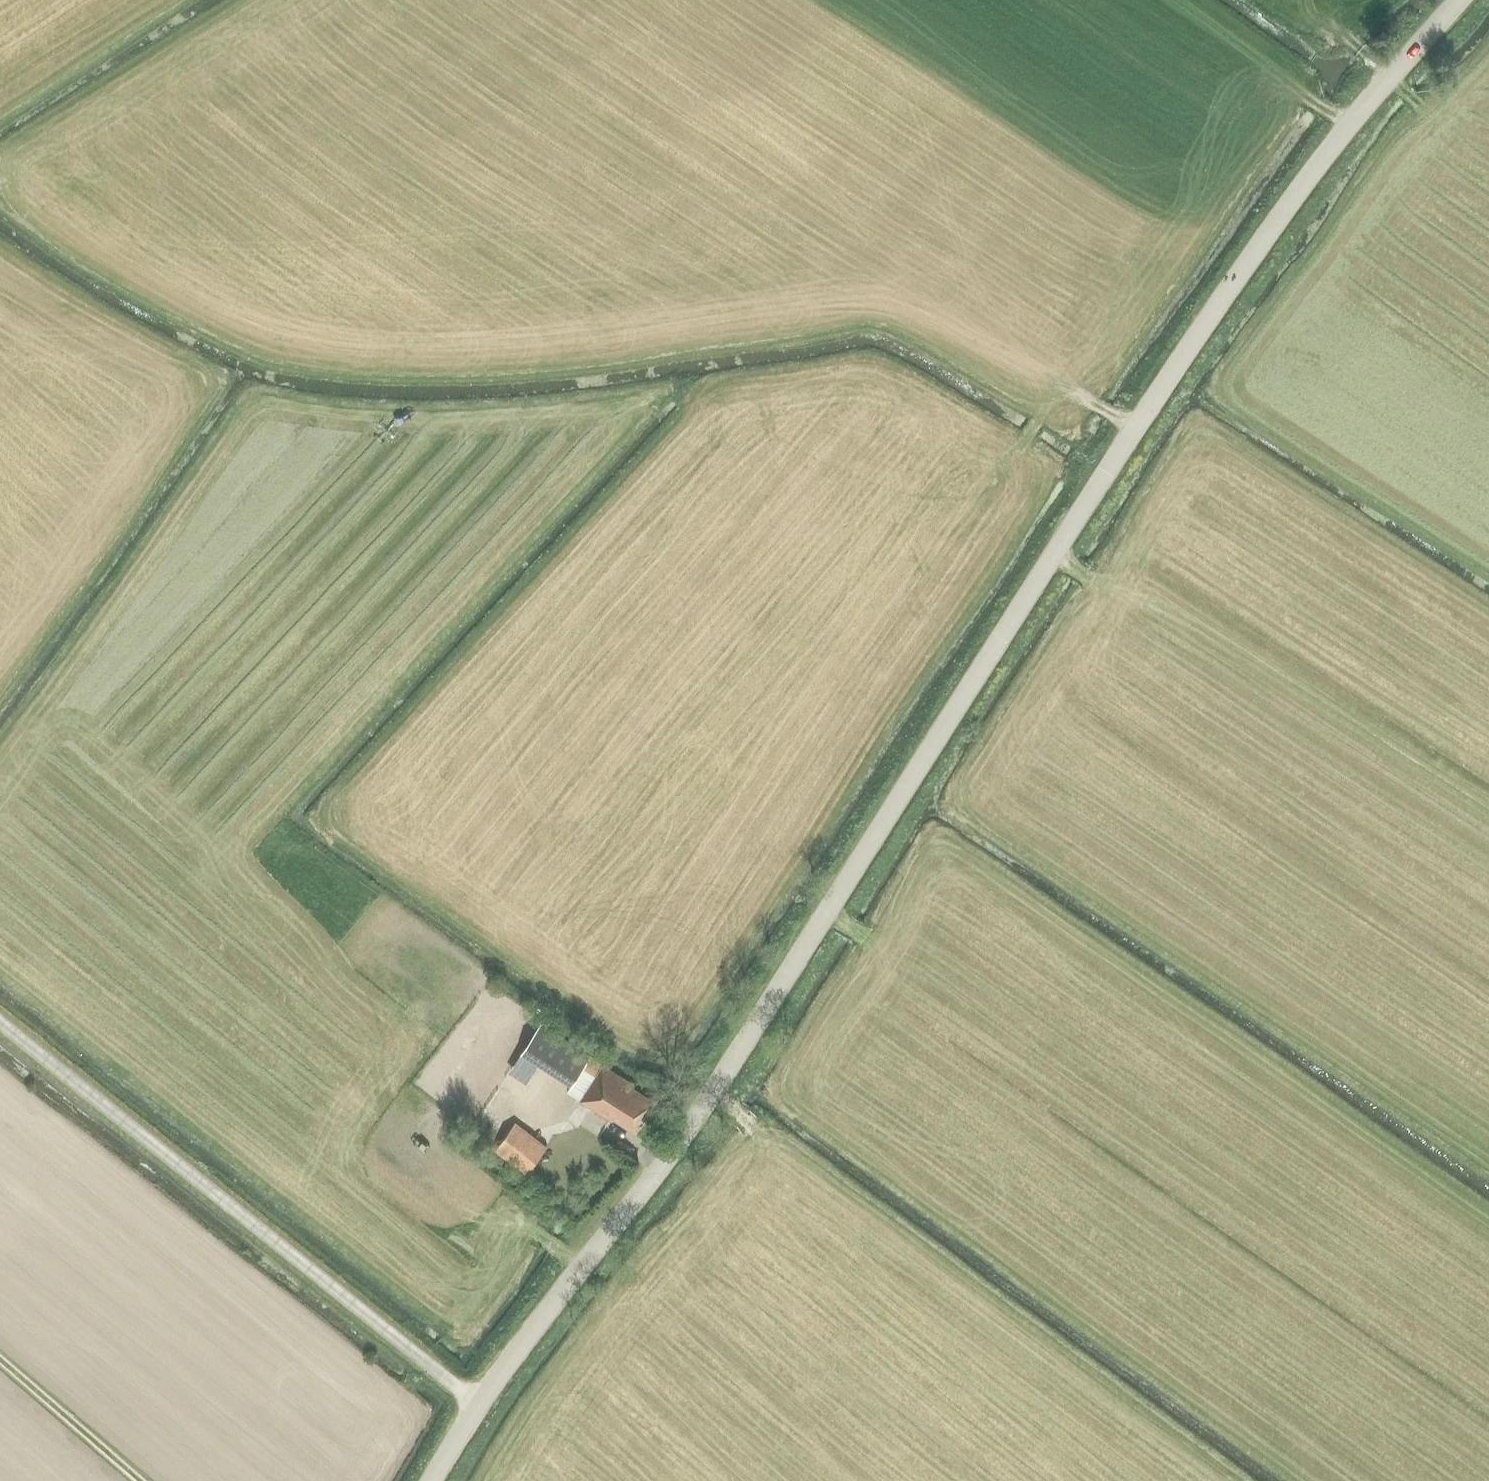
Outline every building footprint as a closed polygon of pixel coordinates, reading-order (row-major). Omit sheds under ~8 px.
[(521,1052),(572,1084),(591,1054),(541,1021),(521,1052)] [(603,1065),(580,1101),(612,1120),(614,1118),(636,1131),(655,1101),(633,1087),(635,1085),(603,1065)] [(527,1173),(547,1147),(515,1123),(496,1148),(527,1173)]
